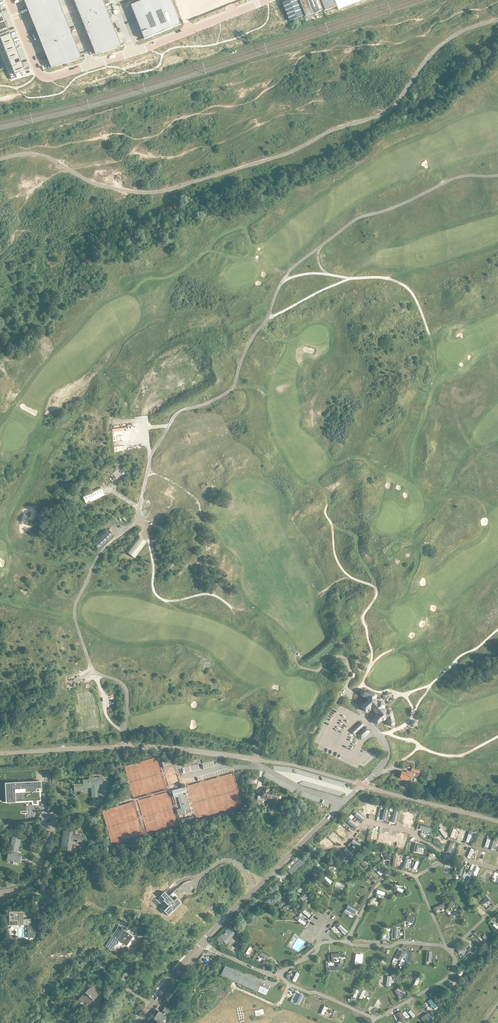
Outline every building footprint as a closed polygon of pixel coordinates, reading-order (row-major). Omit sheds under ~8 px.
[(24,0),(28,11),(44,5),(42,0),(24,0)] [(44,5),(49,16),(62,11),(58,0),(56,0),(44,5)] [(85,2),(89,13),(105,6),(103,0),(89,0),(85,2)] [(131,5),(144,39),(180,25),(171,0),(143,0),(131,5)] [(304,15),(298,0),(289,0),(282,3),(290,21),(304,15)] [(304,15),(305,17),(314,14),(308,0),(298,0),(304,15)] [(320,0),(308,0),(314,14),(324,10),(320,0)] [(324,10),(324,11),(337,7),(334,0),(320,0),(324,10)] [(337,7),(338,10),(362,0),(334,0),(337,7)] [(85,2),(76,5),(80,16),(89,13),(85,2)] [(44,5),(28,11),(33,22),(49,16),(44,5)] [(105,6),(89,13),(94,24),(110,17),(105,6)] [(62,11),(49,16),(53,27),(67,22),(62,11)] [(89,13),(80,16),(85,27),(94,24),(89,13)] [(129,15),(123,16),(127,28),(132,26),(129,15)] [(49,16),(33,22),(37,33),(53,27),(49,16)] [(110,17),(94,24),(96,29),(98,35),(114,29),(110,17)] [(0,24),(0,32),(8,29),(5,22),(0,24)] [(67,22),(53,27),(58,38),(71,33),(67,22)] [(94,24),(85,27),(87,33),(96,29),(94,24)] [(53,27),(37,33),(42,45),(58,38),(53,27)] [(0,32),(0,40),(11,35),(8,29),(0,32)] [(96,29),(87,33),(89,39),(98,35),(96,29)] [(114,29),(98,35),(105,51),(121,46),(114,29)] [(71,33),(58,38),(62,49),(76,44),(71,33)] [(0,40),(0,48),(14,43),(11,35),(0,40)] [(98,35),(89,39),(95,54),(105,51),(98,35)] [(58,38),(42,45),(46,56),(62,49),(58,38)] [(0,48),(0,51),(2,55),(16,49),(14,43),(0,48)] [(76,44),(62,49),(67,63),(82,58),(76,44)] [(16,49),(2,55),(5,62),(19,56),(16,49)] [(62,49),(46,56),(51,68),(67,63),(62,49)] [(19,56),(5,62),(7,69),(22,63),(19,56)] [(22,63),(7,69),(10,76),(12,79),(24,76),(22,72),(25,71),(22,63)] [(105,495),(100,487),(82,496),(86,504),(105,495)] [(109,530),(94,544),(98,549),(113,534),(109,530)] [(134,558),(146,542),(139,536),(127,552),(134,558)] [(361,691),(360,693),(361,694),(362,696),(368,698),(369,699),(365,702),(365,703),(361,707),(365,711),(368,708),(370,710),(371,708),(374,711),(382,703),(380,701),(379,703),(375,698),(376,696),(376,694),(375,693),(363,690),(362,690),(361,691)] [(374,716),(372,718),(373,720),(377,724),(381,720),(383,720),(384,719),(387,719),(388,724),(389,726),(391,726),(392,726),(393,725),(394,723),(392,712),(390,710),(388,710),(387,711),(385,712),(383,709),(384,706),(382,703),(374,711),(376,714),(374,716)] [(361,722),(351,731),(353,734),(354,733),(356,736),(357,735),(361,738),(362,738),(363,738),(368,733),(368,732),(369,731),(366,727),(363,729),(361,726),(363,725),(361,722)] [(402,771),(400,777),(401,778),(404,779),(408,780),(410,775),(418,777),(418,774),(406,771),(406,772),(402,771)] [(83,780),(83,783),(74,784),(74,791),(84,791),(84,788),(91,787),(92,797),(99,797),(98,787),(99,787),(99,784),(102,784),(102,777),(89,778),(89,780),(83,780)] [(41,782),(5,783),(6,803),(32,802),(32,805),(38,805),(38,802),(41,801),(41,788),(42,788),(41,782)] [(178,815),(191,812),(186,794),(184,787),(172,790),(174,797),(178,796),(181,808),(177,810),(178,815)] [(263,796),(271,798),(272,793),(268,792),(268,789),(265,788),(264,791),(263,796)] [(272,793),(271,798),(275,798),(275,801),(278,802),(279,799),(280,794),(272,793)] [(350,818),(346,823),(355,829),(358,824),(350,818)] [(343,826),(341,829),(348,836),(351,833),(343,826)] [(445,838),(447,836),(442,826),(439,828),(445,838)] [(458,839),(464,840),(466,830),(460,829),(458,839)] [(76,830),(66,831),(64,831),(62,844),(61,849),(69,851),(71,839),(77,840),(77,842),(78,842),(78,841),(81,842),(82,836),(75,835),(75,833),(75,831),(76,831),(76,830)] [(12,837),(12,841),(9,853),(8,852),(7,860),(13,861),(13,864),(18,865),(19,862),(20,863),(21,854),(16,853),(17,851),(16,851),(17,847),(18,847),(19,843),(20,843),(21,838),(12,837)] [(324,841),(332,848),(336,845),(327,837),(324,841)] [(442,847),(445,844),(436,838),(434,841),(442,847)] [(357,848),(360,843),(353,839),(350,843),(357,848)] [(418,847),(425,848),(425,844),(415,843),(414,851),(418,851),(418,847)] [(349,858),(353,853),(345,847),(342,852),(349,858)] [(292,875),(307,860),(303,857),(289,871),(292,875)] [(487,881),(493,874),(490,872),(484,879),(487,881)] [(490,879),(482,887),(485,890),(493,883),(490,879)] [(300,883),(295,889),(299,893),(304,887),(300,883)] [(164,892),(160,896),(164,900),(164,901),(169,906),(164,911),(169,916),(182,903),(177,898),(174,901),(164,892)] [(287,898),(276,902),(278,906),(288,902),(287,898)] [(308,917),(311,914),(304,909),(302,911),(308,917)] [(23,911),(9,911),(9,925),(28,925),(29,938),(35,937),(35,919),(23,919),(23,911)] [(301,912),(296,919),(304,925),(309,917),(301,912)] [(340,924),(337,927),(345,934),(348,931),(340,924)] [(112,936),(106,946),(112,950),(118,940),(126,945),(133,936),(123,930),(123,929),(122,928),(118,926),(112,936)] [(231,930),(229,927),(225,931),(225,932),(224,934),(223,933),(217,940),(219,942),(217,944),(219,946),(223,941),(226,944),(229,941),(228,940),(234,934),(235,934),(238,931),(234,927),(232,930),(231,930)] [(396,957),(400,959),(404,951),(400,949),(396,957)] [(449,959),(451,956),(444,949),(442,952),(449,959)] [(225,965),(221,975),(256,992),(261,982),(225,965)] [(75,993),(81,999),(76,1004),(83,1011),(87,1015),(92,1010),(88,1006),(100,994),(91,986),(89,988),(84,983),(75,993)] [(260,986),(257,991),(266,995),(268,989),(260,986)] [(430,998),(428,1001),(434,1007),(436,1005),(430,998)] [(164,1008),(162,1010),(161,1013),(159,1012),(154,1018),(161,1022),(172,1007),(166,1003),(163,1007),(164,1008)] [(401,1010),(397,1012),(402,1022),(406,1021),(401,1010)]
